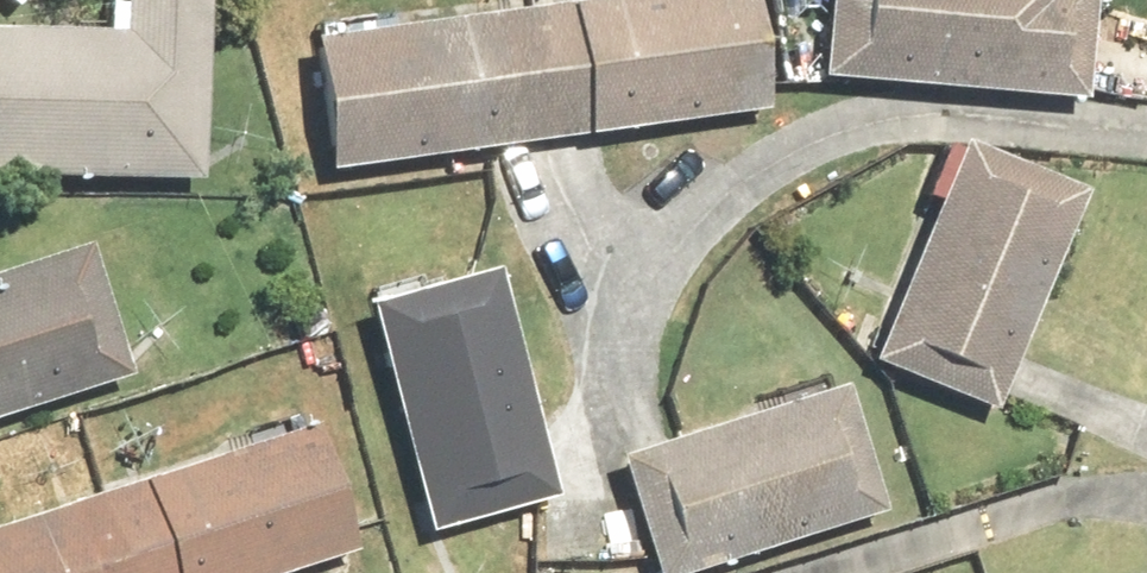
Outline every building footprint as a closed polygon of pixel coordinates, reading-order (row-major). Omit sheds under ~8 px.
[(209,179),(213,0),(129,0),(128,28),(0,25),(0,174),(209,179)] [(337,168),(777,107),(762,0),(587,0),(319,37),(337,168)] [(828,74),(1094,95),(1102,0),(834,0),(828,74)] [(1003,409),(1093,183),(967,133),(877,359),(1003,409)] [(139,370),(99,242),(0,273),(0,413),(139,370)] [(508,264),(374,300),(435,525),(569,489),(508,264)] [(626,449),(666,572),(691,572),(895,508),(853,377),(626,449)] [(361,546),(320,418),(0,521),(0,572),(277,572),(361,546)]
